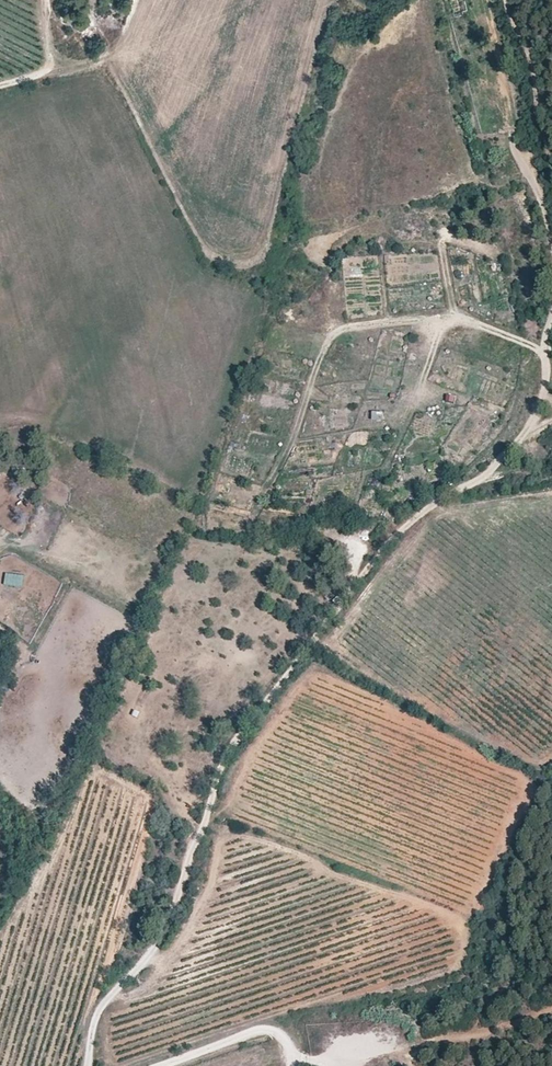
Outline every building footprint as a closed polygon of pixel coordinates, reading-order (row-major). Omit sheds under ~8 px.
[(384,421),(384,412),(372,411),(372,420),(384,421)] [(5,574),(4,586),(24,586),(24,574),(5,574)]
